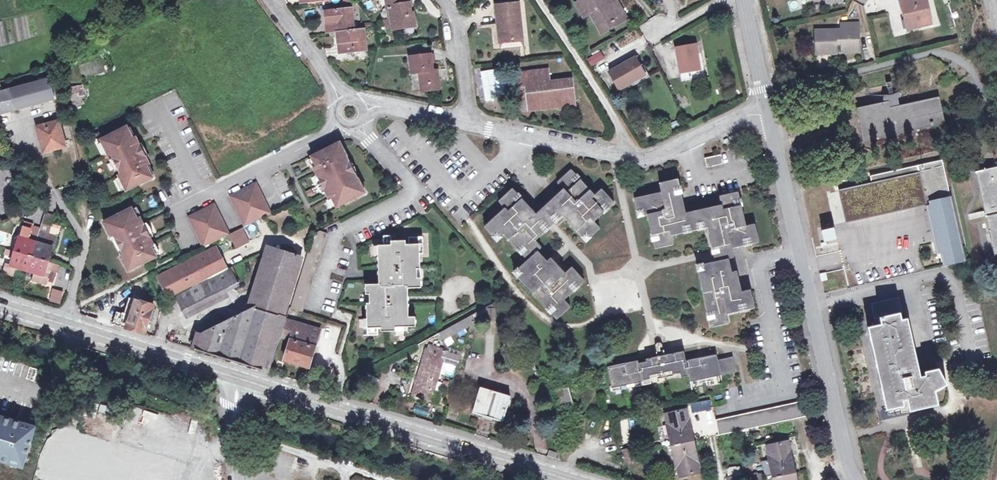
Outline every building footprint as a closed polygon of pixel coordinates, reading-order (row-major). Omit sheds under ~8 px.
[(409,0),(388,0),(389,8),(393,8),(393,20),(394,30),(416,27),(414,16),(410,17),(409,0)] [(575,4),(582,17),(587,13),(595,27),(608,19),(612,25),(624,18),(614,1),(606,5),(603,0),(583,0),(575,4)] [(927,0),(904,0),(902,0),(906,19),(910,18),(913,29),(932,25),(927,0)] [(524,38),(519,2),(496,6),(500,41),(524,38)] [(329,33),(338,32),(352,30),(350,8),(327,11),(329,33)] [(599,33),(612,25),(608,19),(595,27),(599,33)] [(842,54),(859,53),(859,33),(859,25),(842,25),(842,33),(837,34),(836,31),(816,31),(817,54),(837,54),(837,46),(842,46),(842,54)] [(352,30),(338,32),(341,54),(364,52),(361,29),(357,30),(352,30)] [(693,45),(674,48),(680,80),(702,76),(701,68),(697,68),(693,45)] [(600,50),(586,58),(592,66),(605,58),(600,50)] [(434,71),(432,55),(410,57),(412,74),(420,73),(422,91),(441,89),(439,71),(434,71)] [(632,57),(606,73),(617,90),(643,74),(632,57)] [(548,70),(513,74),(515,94),(526,93),(527,99),(528,109),(574,104),(572,82),(549,84),(548,70)] [(0,93),(0,114),(51,101),(54,100),(55,100),(50,80),(0,93)] [(69,87),(72,106),(86,105),(83,85),(69,87)] [(866,141),(945,123),(938,97),(896,106),(895,99),(858,108),(866,141)] [(60,121),(38,127),(42,141),(44,140),(46,151),(66,146),(60,121)] [(110,155),(112,154),(115,159),(120,169),(122,174),(120,175),(127,190),(154,177),(148,166),(150,164),(146,156),(140,145),(136,137),(134,138),(128,127),(102,139),(110,155)] [(332,196),(337,206),(365,192),(358,178),(357,178),(345,156),(347,155),(340,142),(311,156),(316,166),(314,167),(329,198),(332,196)] [(720,155),(704,159),(706,167),(722,164),(720,155)] [(115,159),(111,160),(116,171),(120,169),(115,159)] [(874,183),(841,190),(849,221),(929,204),(934,228),(938,227),(939,231),(941,240),(937,241),(939,253),(943,253),(946,265),(968,260),(944,160),(873,175),(874,183)] [(977,171),(994,256),(996,255),(996,167),(977,171)] [(501,210),(482,229),(495,242),(502,235),(527,261),(514,274),(557,319),(571,306),(565,299),(584,280),(570,266),(563,272),(549,258),(544,262),(535,253),(540,248),(533,241),(561,216),(585,240),(599,228),(592,222),(612,202),(600,187),(592,195),(569,169),(556,182),(562,188),(533,215),(508,191),(495,204),(501,210)] [(664,190),(633,197),(637,218),(646,215),(654,247),(673,243),(671,235),(706,228),(714,259),(697,263),(711,326),(728,321),(726,311),(754,305),(750,284),(742,286),(737,267),(731,269),(728,256),(734,254),(732,246),(760,239),(756,220),(746,222),(739,188),(721,193),(723,201),(699,207),(689,210),(684,188),(681,175),(661,179),(664,190)] [(244,189),(246,194),(259,187),(256,183),(244,189)] [(230,195),(245,226),(272,212),(259,187),(246,194),(244,189),(230,195)] [(191,221),(205,247),(230,234),(215,203),(202,210),(204,214),(191,221)] [(114,235),(117,240),(122,250),(125,255),(122,256),(129,271),(157,256),(152,245),(155,244),(151,236),(145,224),(141,217),(138,218),(133,207),(104,222),(112,236),(114,235)] [(189,216),(191,221),(204,214),(202,210),(189,216)] [(46,213),(41,227),(33,256),(49,262),(57,238),(49,235),(55,216),(46,213)] [(33,256),(41,227),(35,225),(35,224),(27,221),(22,237),(21,236),(16,251),(33,256)] [(147,223),(145,224),(151,236),(154,235),(147,223)] [(835,228),(823,230),(826,252),(838,250),(835,228)] [(308,236),(287,307),(300,311),(323,234),(316,232),(308,236)] [(421,252),(421,234),(406,235),(406,242),(403,242),(403,238),(389,238),(389,233),(380,234),(381,243),(371,244),(372,254),(375,254),(376,283),(363,284),(364,293),(368,293),(368,302),(364,302),(365,318),(362,317),(363,329),(363,333),(363,335),(377,334),(377,328),(380,327),(381,331),(404,330),(404,326),(415,325),(415,315),(408,316),(407,287),(420,286),(419,275),(415,276),(415,266),(419,267),(418,252),(421,252)] [(242,234),(231,239),(235,247),(247,242),(242,234)] [(117,240),(113,241),(119,252),(122,250),(117,240)] [(159,277),(171,299),(178,295),(180,294),(187,308),(237,283),(240,281),(233,267),(229,269),(229,267),(218,246),(172,270),(159,277)] [(22,269),(28,271),(33,256),(16,251),(12,264),(7,262),(4,272),(19,276),(22,269)] [(193,340),(191,347),(216,355),(262,369),(293,258),(269,251),(251,319),(242,316),(225,323),(216,320),(213,330),(204,327),(201,334),(203,335),(200,342),(193,340)] [(53,263),(49,262),(33,256),(28,271),(36,273),(34,279),(46,283),(51,270),(57,272),(60,265),(53,263)] [(156,271),(159,277),(172,270),(169,264),(156,271)] [(187,308),(180,294),(178,295),(188,313),(239,288),(237,283),(187,308)] [(51,288),(49,302),(62,304),(63,290),(51,288)] [(900,297),(874,303),(878,326),(869,328),(886,410),(908,406),(909,411),(938,404),(934,390),(945,383),(938,368),(927,372),(927,377),(923,378),(910,320),(903,322),(901,315),(905,314),(900,297)] [(132,309),(126,328),(145,333),(154,304),(135,298),(132,309)] [(123,317),(127,307),(126,307),(121,305),(118,315),(123,317)] [(118,315),(117,320),(122,321),(121,326),(126,328),(132,309),(127,307),(123,317),(118,315)] [(473,313),(437,332),(441,341),(470,325),(473,313)] [(279,335),(287,338),(293,320),(284,318),(279,335)] [(318,328),(293,320),(287,338),(282,358),(306,366),(318,328)] [(443,353),(444,349),(428,345),(427,349),(425,349),(413,394),(433,399),(445,354),(443,353)] [(715,376),(723,374),(719,359),(718,353),(709,355),(696,357),(687,359),(686,352),(685,350),(677,352),(668,354),(665,354),(656,356),(630,362),(617,365),(608,367),(614,392),(621,390),(621,387),(635,384),(636,387),(652,383),(651,378),(650,375),(672,370),(673,373),(680,372),(681,376),(689,375),(691,381),(700,379),(701,382),(716,379),(715,376)] [(719,359),(723,374),(738,371),(734,355),(719,359)] [(48,372),(38,369),(37,374),(46,377),(48,372)] [(650,375),(651,378),(673,373),(672,370),(650,375)] [(573,402),(569,385),(555,389),(560,406),(573,402)] [(502,421),(509,397),(480,388),(473,412),(502,421)] [(717,418),(720,434),(806,415),(802,400),(757,409),(759,418),(752,420),(750,411),(717,418)] [(694,440),(687,408),(666,412),(668,423),(672,444),(677,465),(678,465),(680,476),(701,471),(694,440)] [(750,411),(752,420),(759,418),(757,409),(750,411)] [(8,462),(22,466),(34,426),(0,416),(0,460),(8,462)] [(774,476),(795,471),(788,440),(767,444),(769,455),(774,476)] [(633,446),(624,448),(627,461),(636,459),(633,446)] [(740,467),(727,468),(727,475),(741,474),(740,467)] [(774,476),(775,479),(797,479),(795,471),(774,476)]
